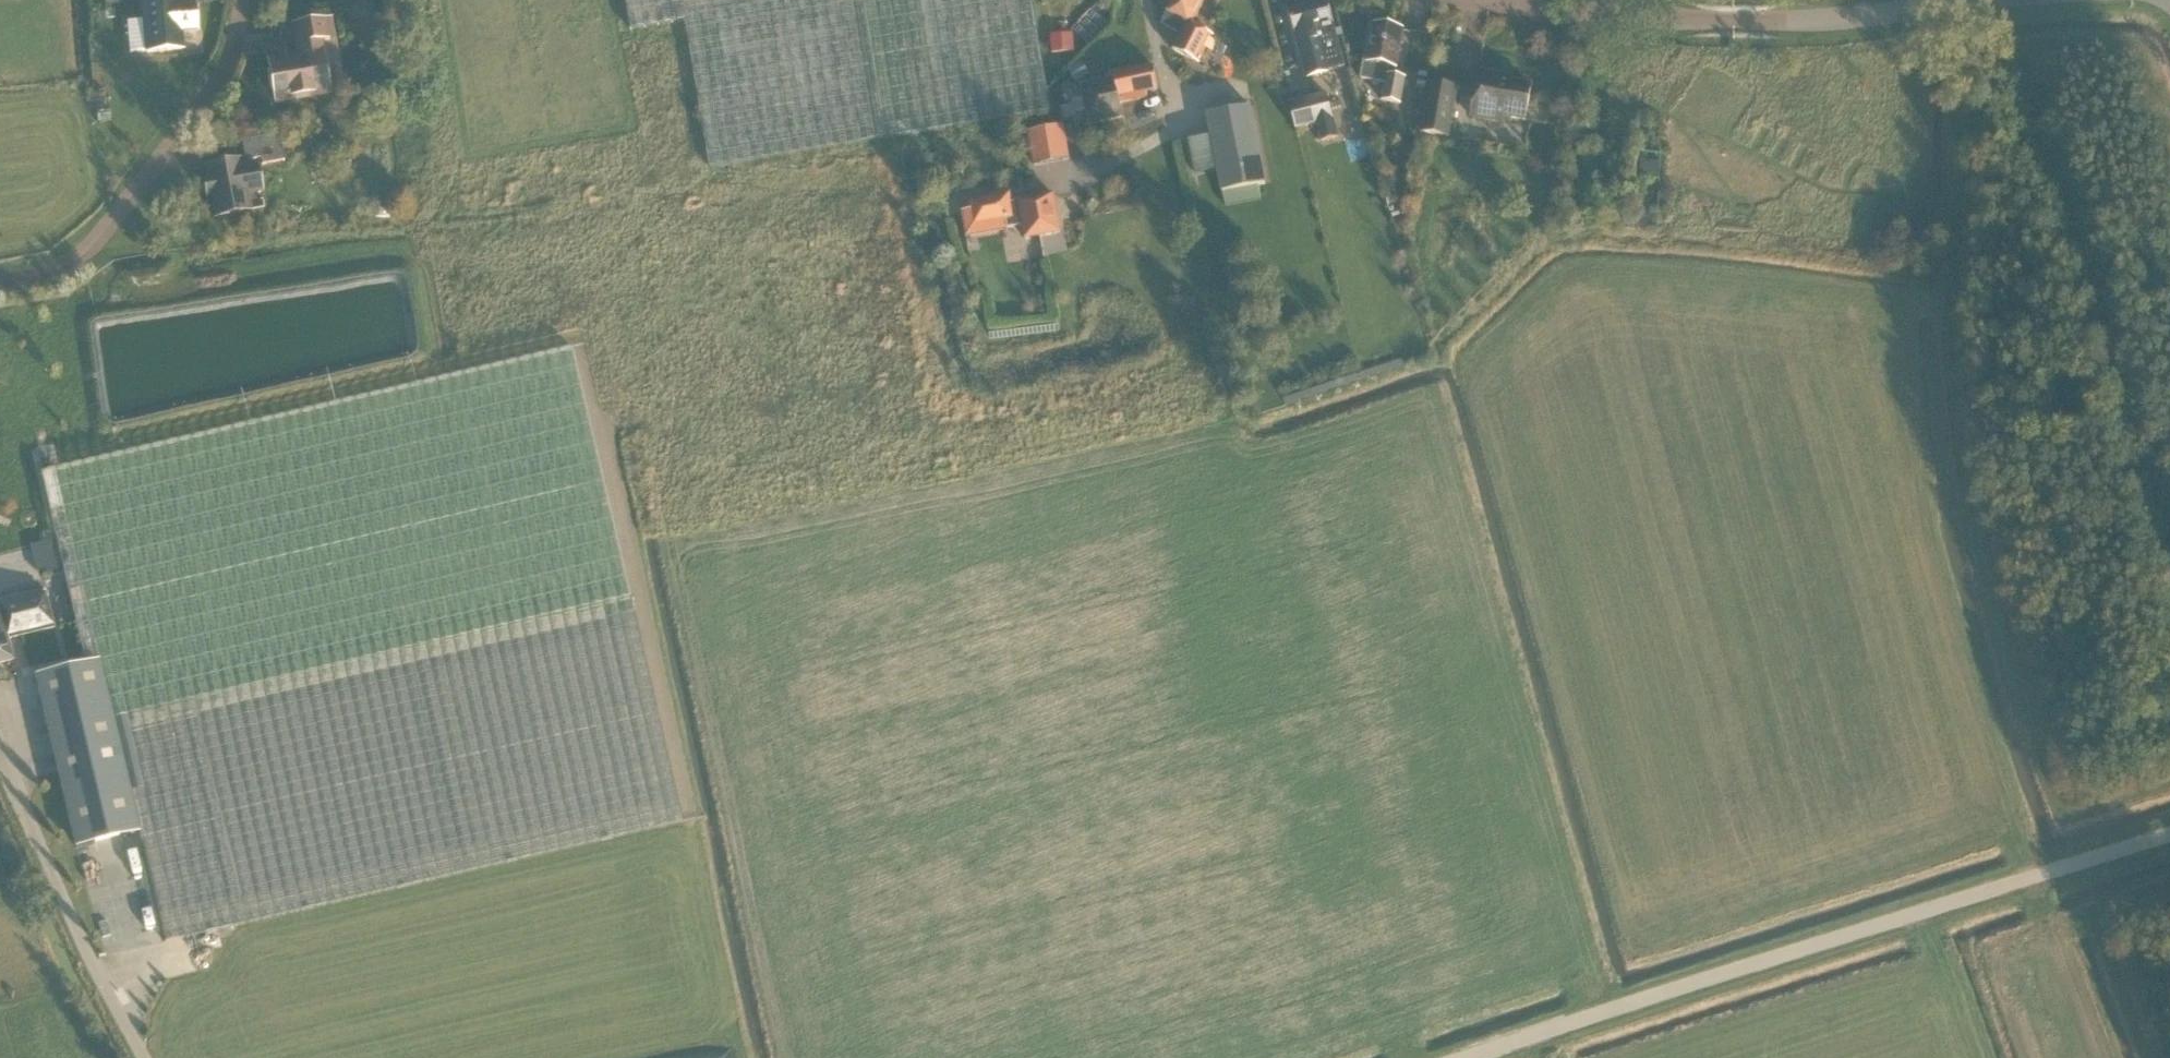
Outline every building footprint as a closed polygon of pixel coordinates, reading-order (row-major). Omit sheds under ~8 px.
[(146,53),(181,50),(180,32),(197,31),(195,4),(188,4),(184,9),(178,9),(177,0),(142,0),(146,53)] [(631,28),(686,19),(710,167),(1050,112),(1032,0),(626,0),(631,28)] [(1172,50),(1199,63),(1213,35),(1192,24),(1204,0),(1173,0),(1160,25),(1180,34),(1172,50)] [(1305,79),(1345,69),(1328,0),(1324,0),(1288,9),(1305,79)] [(302,55),(296,63),(288,65),(287,61),(270,64),(276,101),(330,92),(322,44),(336,41),(332,20),(293,26),(297,46),(301,45),(302,55)] [(1391,68),(1396,69),(1403,30),(1373,25),(1364,77),(1386,81),(1383,101),(1402,105),(1407,78),(1390,75),(1391,68)] [(1074,53),(1073,37),(1052,39),(1053,54),(1074,53)] [(1080,86),(1089,125),(1124,117),(1121,102),(1148,96),(1147,92),(1156,90),(1151,66),(1115,74),(1116,78),(1080,86)] [(1524,122),(1531,88),(1499,82),(1500,76),(1478,72),(1470,117),(1491,121),(1492,116),(1524,122)] [(1446,137),(1456,88),(1430,83),(1421,132),(1446,137)] [(1317,124),(1321,141),(1338,136),(1327,93),(1290,102),(1296,129),(1317,124)] [(1262,199),(1259,185),(1266,184),(1250,105),(1207,114),(1222,192),(1224,192),(1227,206),(1262,199)] [(1064,120),(1076,117),(1073,106),(1062,108),(1064,120)] [(1027,133),(1033,165),(1070,159),(1064,126),(1027,133)] [(279,135),(243,142),(246,161),(262,158),(263,165),(284,161),(279,135)] [(240,169),(239,162),(206,169),(215,218),(248,212),(244,190),(260,187),(256,166),(240,169)] [(1052,195),(1010,202),(1009,194),(968,201),(969,209),(962,211),(966,235),(1022,225),(1024,239),(1059,232),(1052,195)] [(40,473),(62,572),(82,657),(42,665),(54,718),(85,847),(139,834),(165,942),(655,828),(682,821),(571,347),(40,473)] [(44,589),(0,600),(0,662),(13,659),(7,639),(54,627),(44,589)]
